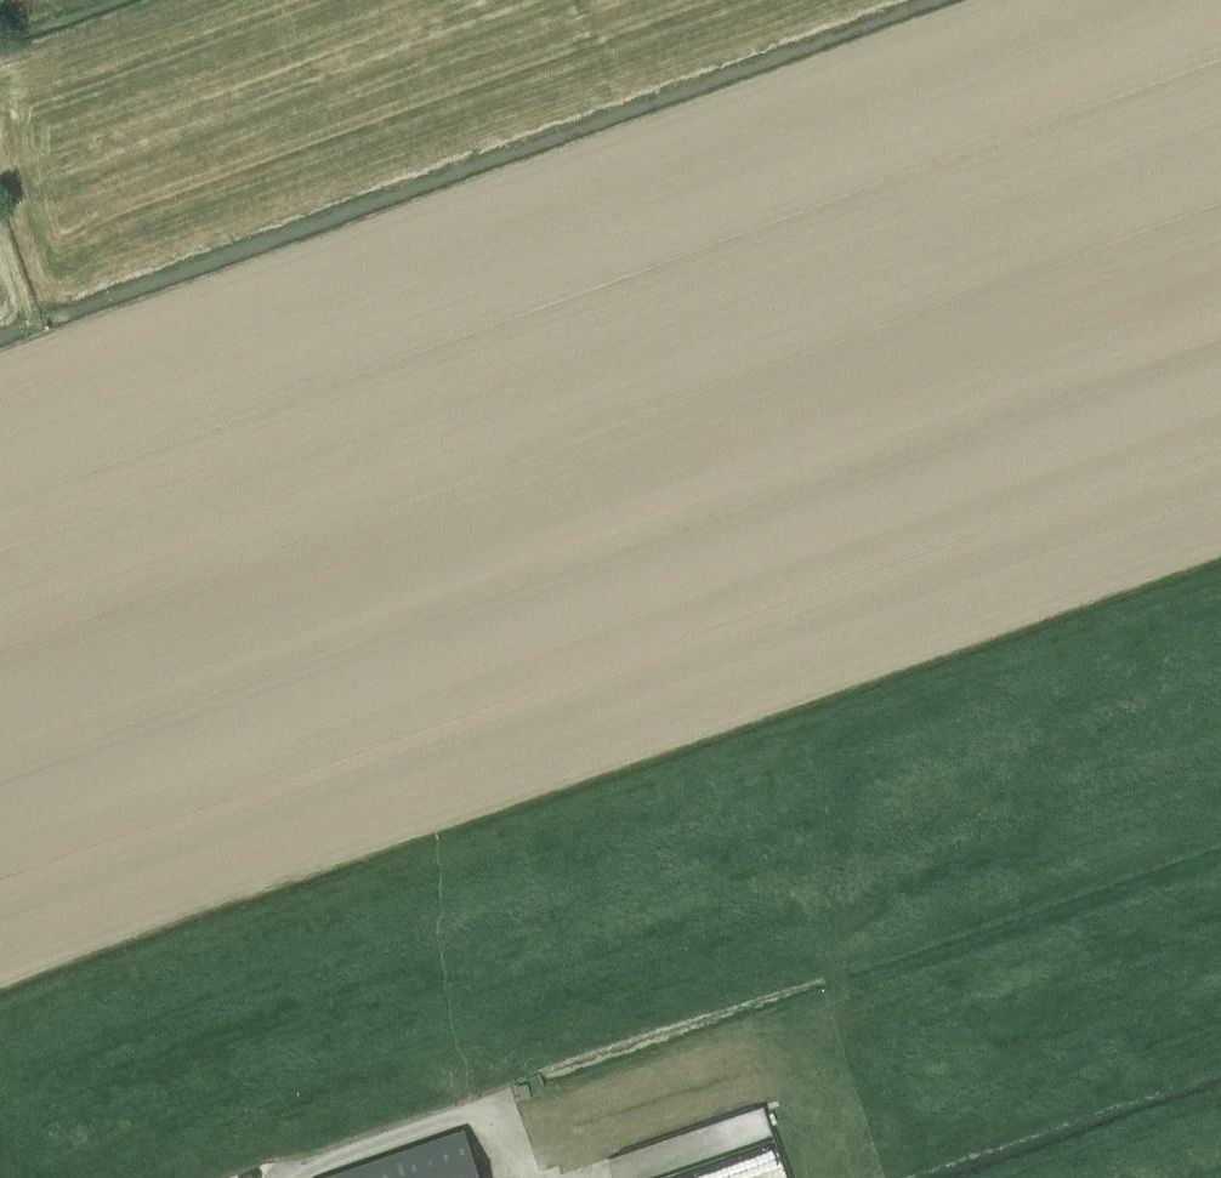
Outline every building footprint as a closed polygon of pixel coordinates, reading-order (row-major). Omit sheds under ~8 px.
[(610,1153),(618,1177),(726,1177),(721,1158),(774,1143),(764,1109),(610,1153)] [(325,1177),(482,1177),(465,1130),(325,1177)]
